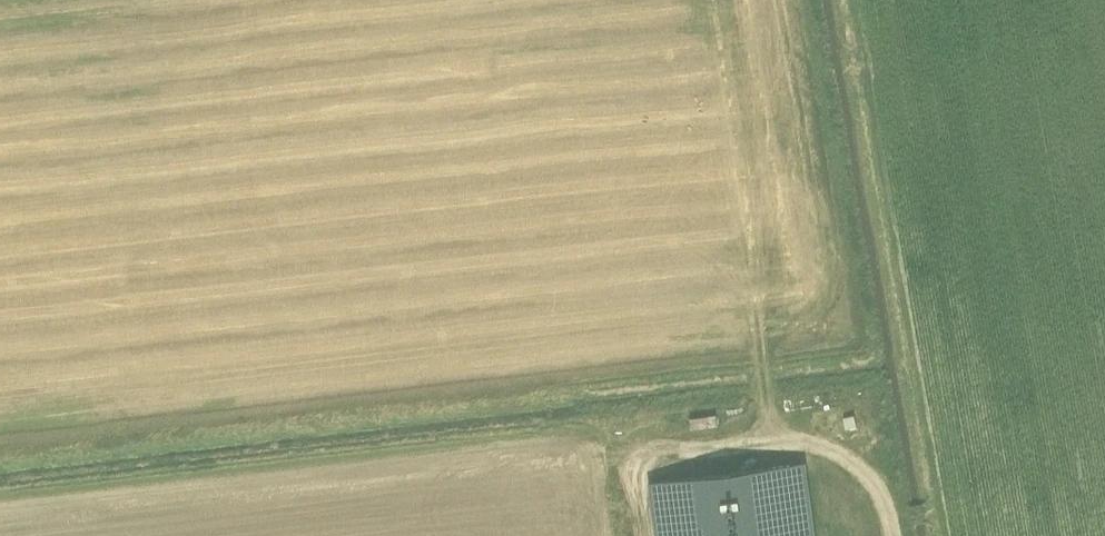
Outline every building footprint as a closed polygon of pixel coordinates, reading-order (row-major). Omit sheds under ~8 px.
[(660,481),(667,535),(828,535),(818,460),(660,481)]
